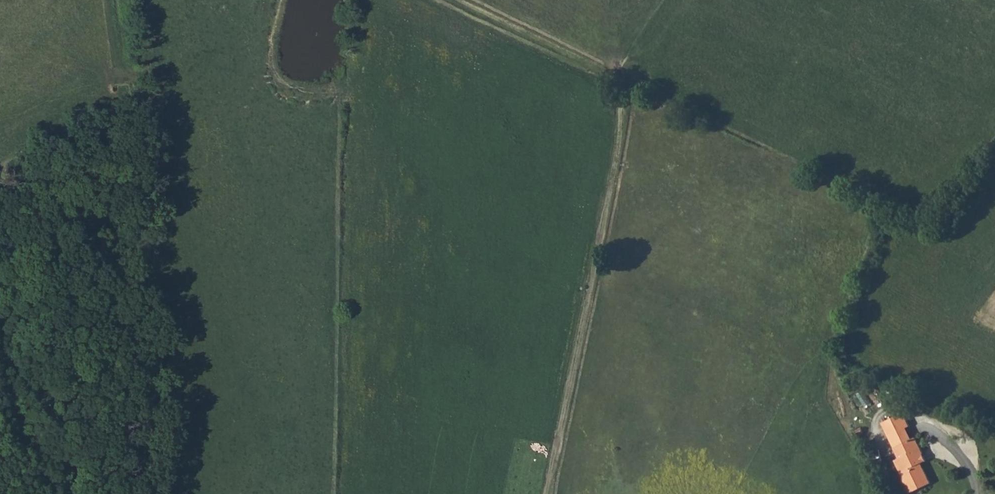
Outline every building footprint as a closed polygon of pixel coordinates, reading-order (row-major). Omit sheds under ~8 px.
[(892,420),(910,411),(916,409),(909,395),(885,407),(892,420)] [(899,431),(916,423),(910,411),(892,420),(899,431)] [(922,420),(916,423),(899,431),(902,438),(896,441),(916,478),(937,467),(927,447),(934,443),(922,420)]
